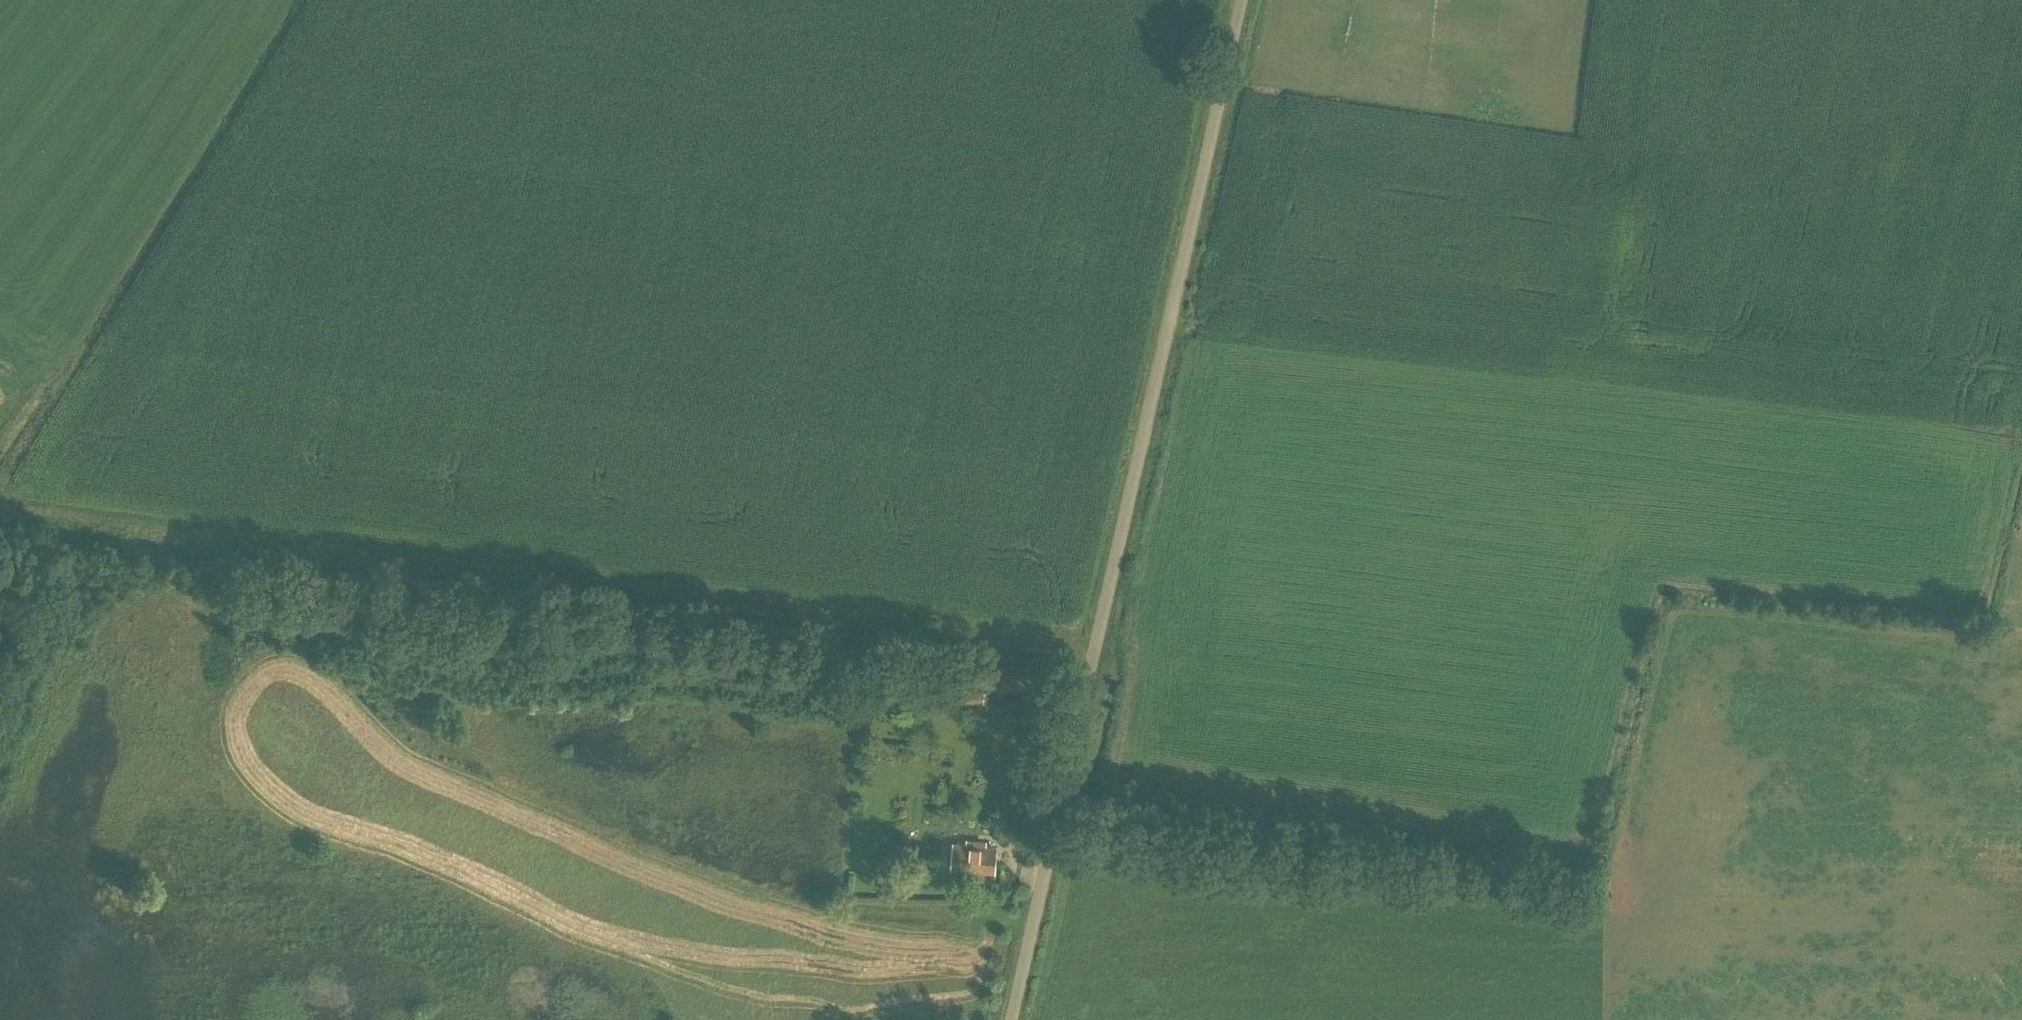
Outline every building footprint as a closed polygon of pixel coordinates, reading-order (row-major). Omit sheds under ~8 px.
[(979,689),(1044,698),(1047,675),(982,666),(979,689)] [(956,869),(996,871),(998,847),(958,844),(956,869)]
